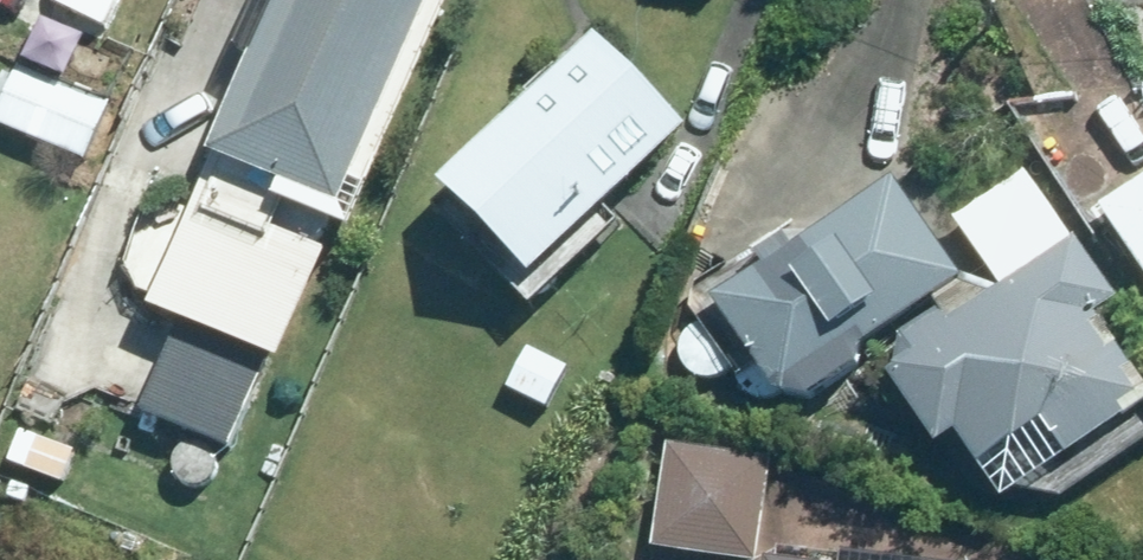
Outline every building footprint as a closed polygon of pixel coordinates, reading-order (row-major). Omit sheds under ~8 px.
[(184,298),(142,394),(233,432),(273,339),(282,342),(327,236),(271,212),(295,158),(344,180),(421,0),(267,0),(214,124),(226,129),(203,183),(197,181),(153,286),(184,298)] [(596,17),(449,151),(533,245),(690,103),(596,17)] [(86,148),(105,97),(13,60),(0,95),(0,115),(86,148)] [(1005,473),(1069,483),(1142,427),(1142,355),(1098,296),(1118,280),(1025,158),(958,207),(1005,271),(953,309),(941,291),(905,318),(895,355),(943,417),(964,402),(988,434),(981,441),(1005,473)] [(894,162),(716,280),(774,365),(815,373),(862,342),(867,320),(957,260),(894,162)] [(1105,191),(1142,244),(1142,164),(1105,191)] [(506,374),(548,394),(565,356),(525,336),(506,374)] [(6,453),(62,471),(74,442),(17,421),(6,453)] [(666,433),(654,533),(751,543),(751,538),(758,538),(769,446),(666,433)]
